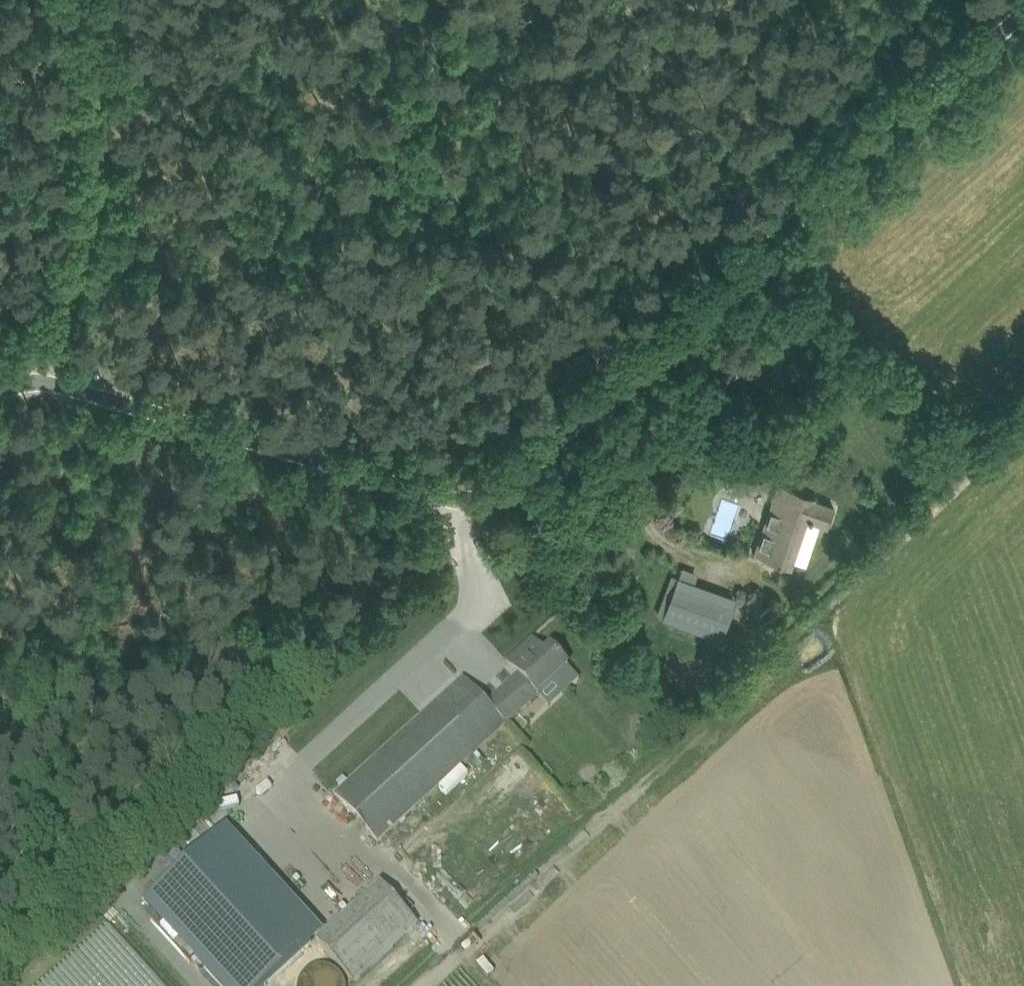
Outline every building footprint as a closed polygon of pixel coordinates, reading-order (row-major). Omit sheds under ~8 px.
[(758,551),(771,556),(780,559),(779,561),(782,562),(783,560),(791,563),(792,558),(807,563),(821,521),(827,523),(833,508),(795,494),(796,492),(781,486),(758,551)] [(730,538),(743,505),(726,499),(714,531),(730,538)] [(444,562),(436,569),(442,576),(450,569),(444,562)] [(671,580),(659,613),(666,616),(665,619),(723,640),(736,604),(671,580)] [(519,677),(487,706),(504,724),(536,694),(535,693),(564,667),(565,668),(555,656),(554,657),(548,651),(543,655),(532,643),(508,665),(519,677)] [(375,842),(504,724),(487,706),(463,679),(334,798),(375,842)] [(212,789),(225,803),(239,790),(247,800),(275,774),(254,751),(212,789)] [(213,839),(142,904),(165,929),(205,892),(214,902),(244,875),(245,876),(246,875),(213,839)]
